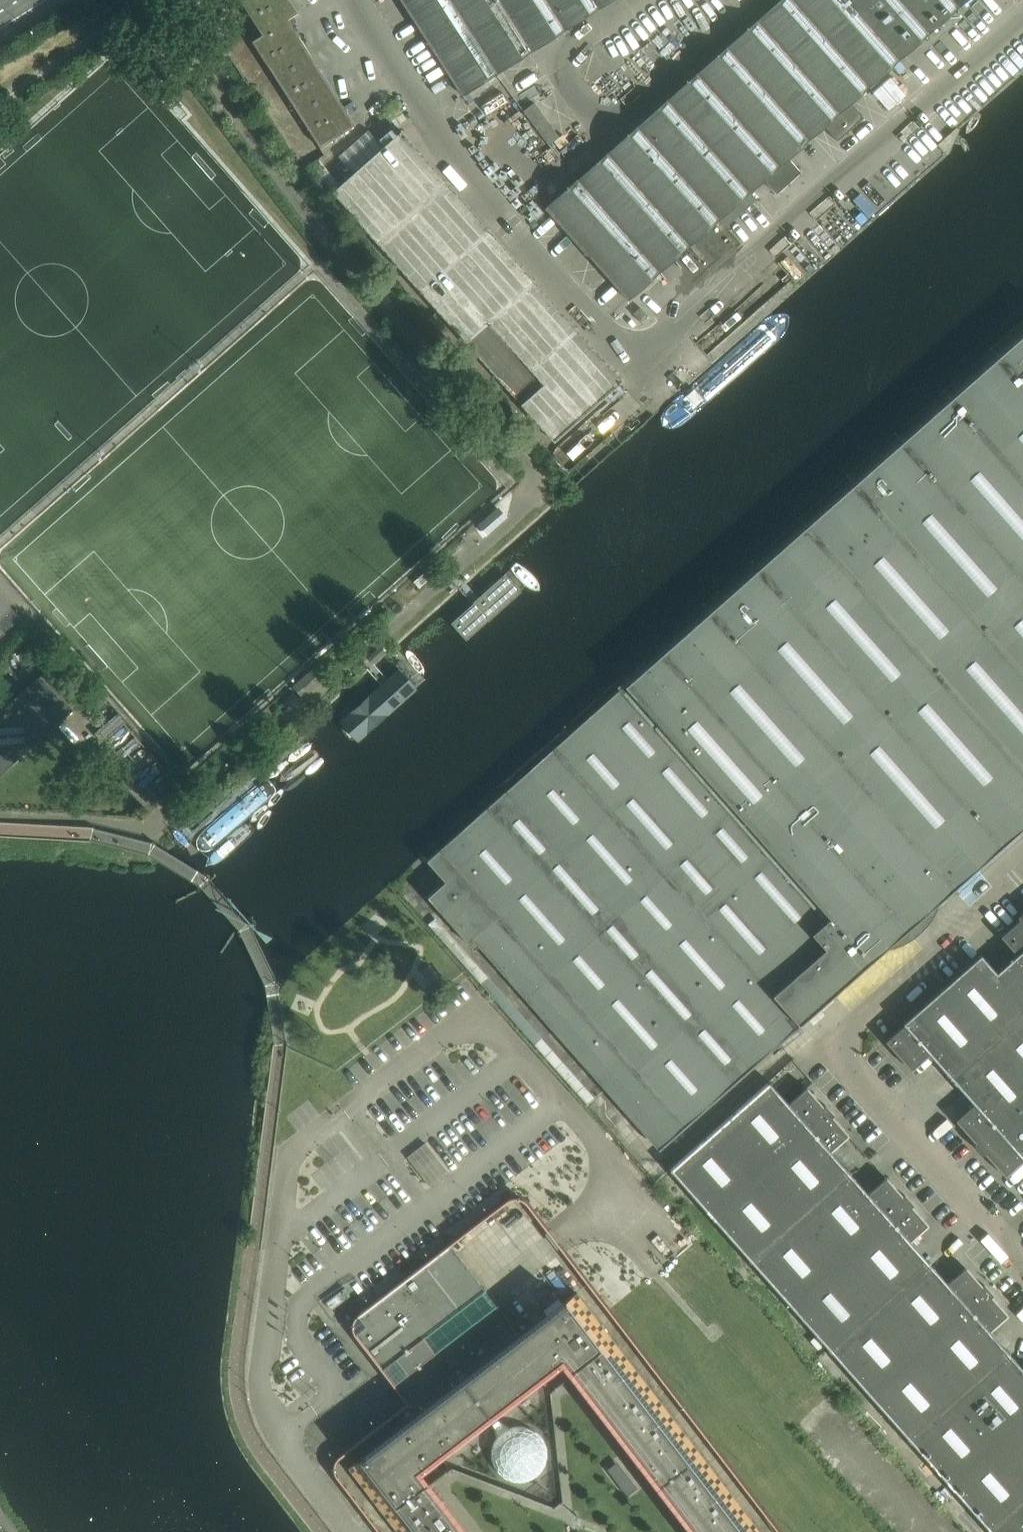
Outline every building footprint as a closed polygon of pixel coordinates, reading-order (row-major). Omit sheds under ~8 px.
[(251,17),(263,36),(253,42),(263,58),(275,76),(286,94),(297,111),(308,129),(320,148),(356,125),(343,106),(332,89),(321,71),(310,54),(299,36),(288,19),(298,13),(290,0),(240,0),(251,17)] [(447,71),(462,94),(474,87),(496,73),(610,0),(402,0),(447,71)] [(919,41),(926,49),(960,19),(953,10),(965,0),(782,0),(547,208),(628,299),(718,219),(726,228),(771,188),(763,179),(769,173),(780,185),(798,169),(787,157),(823,125),(837,141),(864,117),(850,102),(919,41)] [(889,110),(908,94),(895,79),(876,95),(889,110)] [(548,145),(559,137),(534,103),(524,111),(548,145)] [(555,441),(625,379),(398,122),(380,139),(370,128),(341,154),(356,170),(334,190),(500,377),(501,375),(510,385),(520,377),(527,385),(537,376),(543,383),(521,402),(555,441)] [(802,280),(847,241),(830,222),(785,261),(802,280)] [(427,860),(436,871),(445,881),(435,891),(428,897),(449,921),(469,944),(474,939),(499,968),(659,1149),(796,1028),(798,1026),(797,1026),(887,946),(890,946),(893,945),(895,944),(898,943),(901,942),(903,940),(906,939),(908,937),(911,936),(912,937),(914,935),(913,935),(923,926),(923,927),(925,925),(924,924),(927,921),(928,920),(928,919),(929,918),(930,917),(930,916),(931,915),(931,914),(932,913),(933,912),(933,911),(934,910),(934,909),(935,907),(936,906),(936,905),(937,904),(937,903),(938,901),(956,885),(1022,826),(1022,334),(569,734),(565,729),(502,785),(507,790),(483,811),(427,860)] [(498,509),(479,525),(488,535),(506,518),(498,509)] [(414,581),(420,588),(432,578),(426,571),(414,581)] [(527,591),(510,572),(450,626),(468,645),(527,591)] [(20,618),(0,595),(0,636),(20,618)] [(386,611),(376,620),(381,625),(391,617),(386,611)] [(304,699),(327,678),(316,665),(293,686),(304,699)] [(391,666),(331,723),(354,747),(414,690),(391,666)] [(69,705),(42,674),(0,712),(0,766),(69,705)] [(1018,916),(1018,917),(1019,918),(1001,935),(1000,935),(1000,936),(1016,954),(996,972),(981,954),(903,1023),(904,1024),(886,1040),(885,1040),(886,1041),(911,1070),(912,1070),(913,1070),(931,1054),(974,1103),(956,1119),(955,1119),(955,1120),(976,1143),(975,1144),(975,1145),(982,1154),(983,1154),(984,1153),(1005,1176),(1006,1176),(1022,1161),(1022,912),(1018,916)] [(1008,1315),(1008,1314),(992,1295),(993,1295),(993,1294),(993,1293),(985,1284),(984,1284),(983,1285),(967,1267),(966,1267),(965,1267),(947,1283),(910,1241),(928,1225),(929,1225),(929,1224),(928,1224),(912,1205),(913,1204),(913,1203),(906,1195),(905,1195),(904,1195),(903,1195),(887,1177),(886,1177),(868,1193),(831,1151),(849,1135),(849,1134),(833,1116),(834,1115),(834,1114),(834,1113),(826,1105),(825,1105),(824,1105),(808,1087),(807,1087),(806,1087),(788,1103),(769,1081),(670,1169),(992,1531),(1022,1531),(1022,1368),(990,1331),(1008,1315)] [(450,1173),(425,1142),(407,1156),(432,1187),(450,1173)] [(356,1335),(382,1369),(462,1308),(486,1290),(451,1244),(427,1263),(427,1262),(358,1315),(367,1326),(356,1335)] [(408,1404),(416,1415),(349,1468),(398,1531),(465,1531),(417,1470),(562,1359),(695,1531),(761,1531),(577,1292),(521,1336),(497,1305),(474,1323),(394,1385),(395,1387),(392,1389),(397,1397),(401,1394),(408,1404)]
